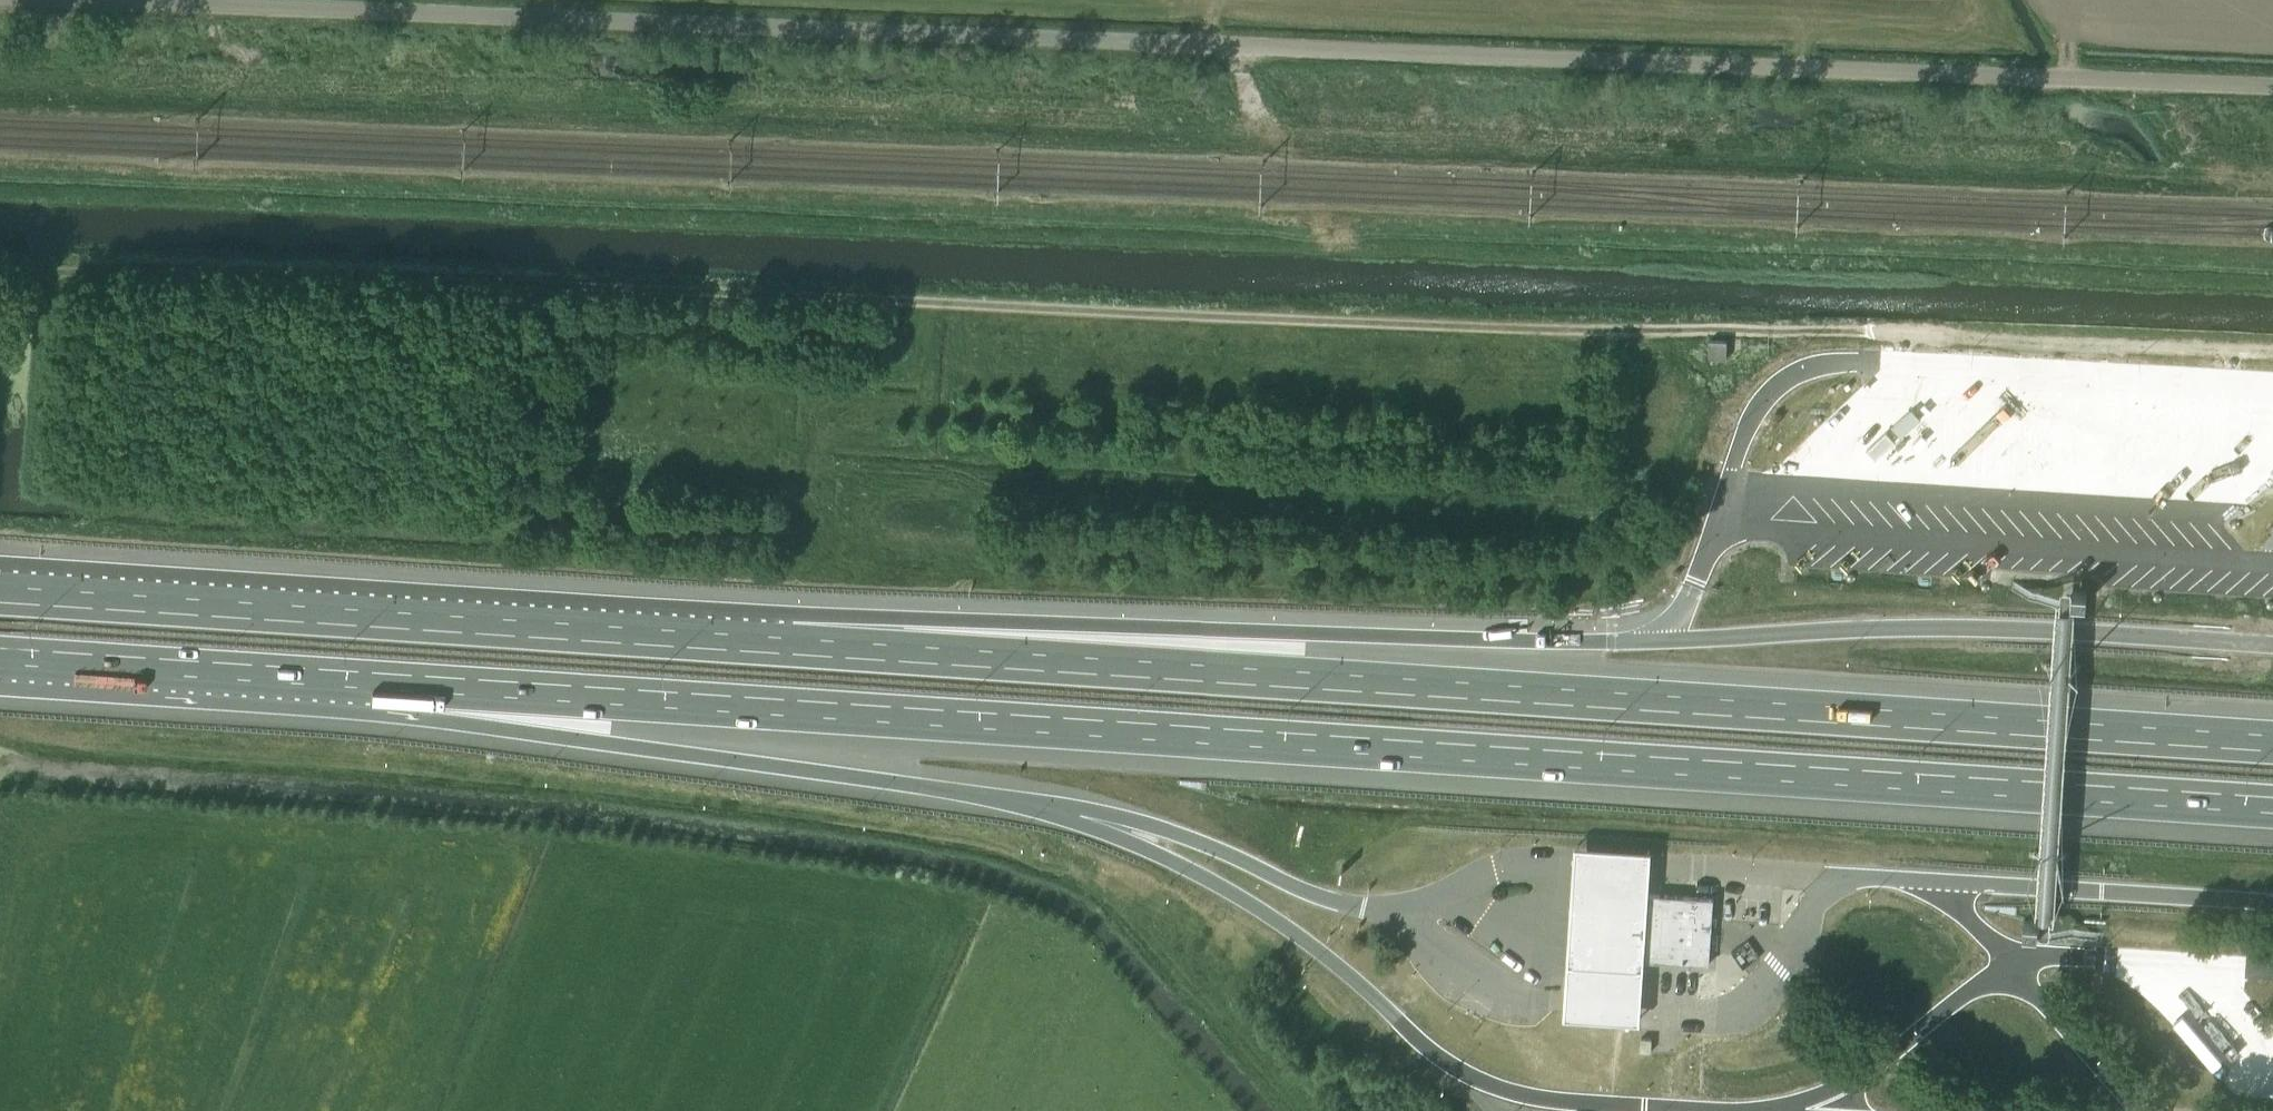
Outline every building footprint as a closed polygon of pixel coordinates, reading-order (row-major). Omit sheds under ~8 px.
[(1727,340),(1709,340),(1709,358),(1727,358),(1727,340)] [(2072,601),(2086,602),(2086,592),(2072,591),(2072,601)] [(1647,860),(1572,855),(1562,1006),(1560,1021),(1636,1026),(1646,875),(1647,860)] [(1709,964),(1713,898),(1648,894),(1644,960),(1709,964)] [(2038,921),(2024,920),(2023,931),(2038,932),(2038,921)]
